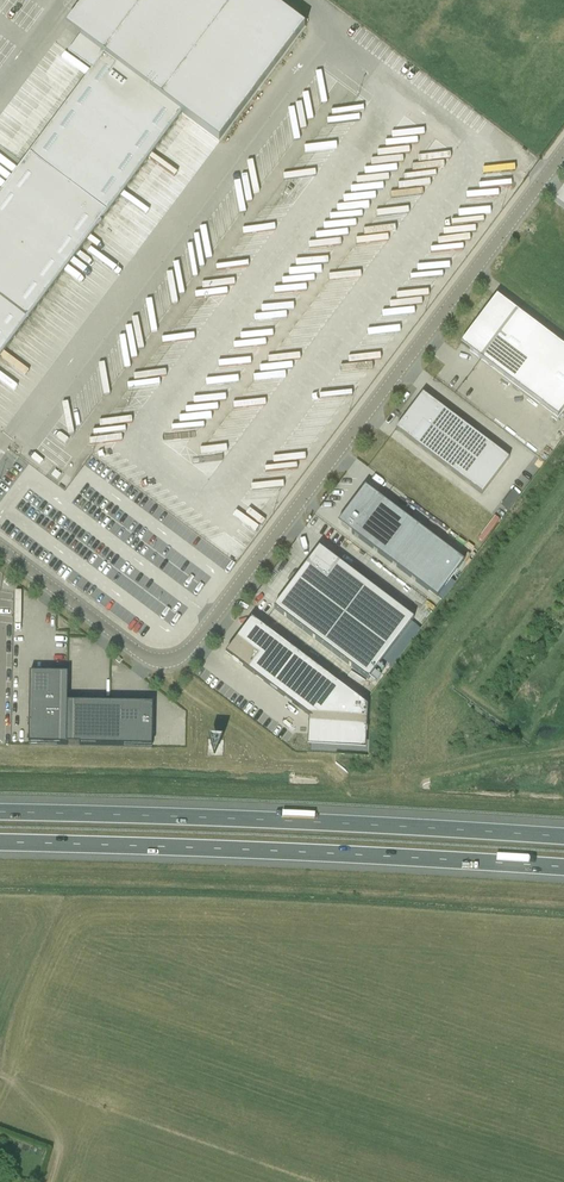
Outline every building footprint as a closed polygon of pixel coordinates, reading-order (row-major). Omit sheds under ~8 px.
[(34,310),(37,306),(91,233),(97,226),(131,180),(181,114),(219,142),(305,27),(269,0),(146,0),(104,56),(92,71),(54,122),(20,168),(0,195),(0,355),(34,310)] [(462,344),(470,350),(468,351),(479,360),(558,417),(563,409),(563,347),(517,311),(506,303),(498,312),(490,306),(462,344)] [(559,330),(554,336),(563,342),(563,333),(559,330)] [(423,394),(396,430),(482,495),(509,459),(423,394)] [(338,523),(428,591),(455,555),(365,487),(338,523)] [(319,548),(273,609),(368,680),(414,620),(319,548)] [(252,619),(226,653),(311,718),(310,742),(363,745),(363,734),(366,734),(367,706),(252,619)] [(29,732),(28,744),(152,746),(152,734),(149,734),(149,727),(152,727),(153,703),(110,702),(67,702),(68,673),(30,672),(29,725),(32,725),(32,732),(29,732)]
